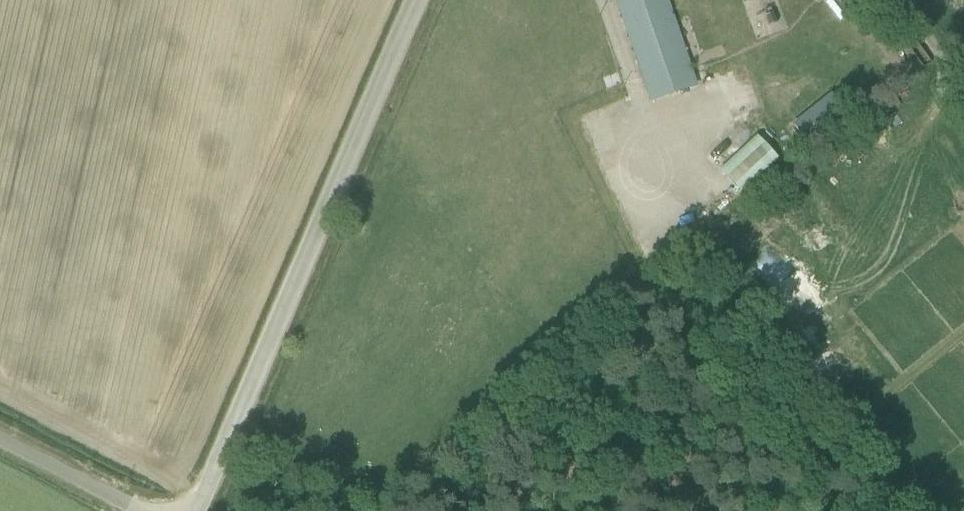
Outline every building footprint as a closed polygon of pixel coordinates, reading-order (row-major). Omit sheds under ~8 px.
[(694,84),(666,0),(630,0),(617,4),(649,99),(694,84)] [(711,68),(694,74),(698,86),(715,81),(711,68)] [(792,140),(802,152),(809,146),(799,134),(792,140)] [(757,136),(720,169),(741,193),(779,159),(757,136)]
